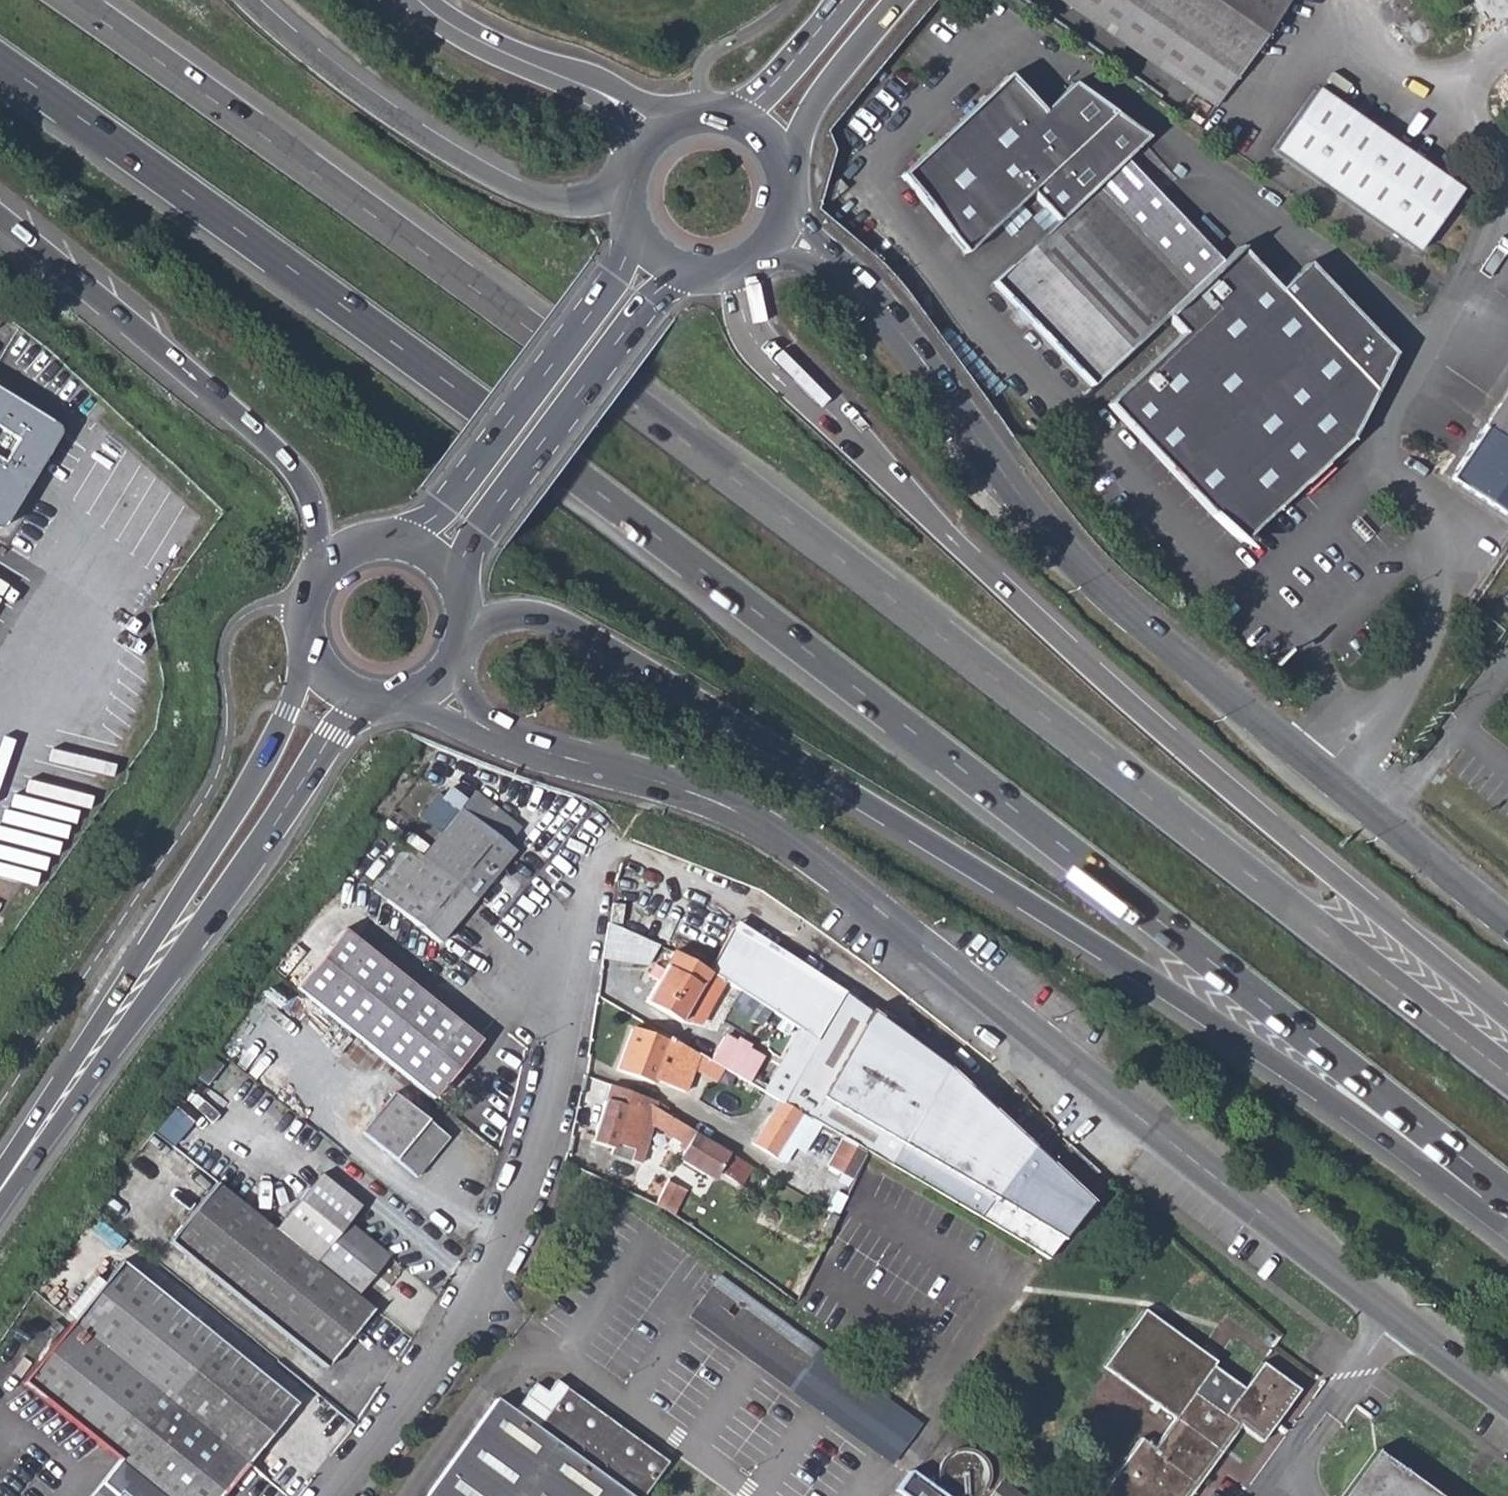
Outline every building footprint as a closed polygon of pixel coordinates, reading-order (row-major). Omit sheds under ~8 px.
[(1212,108),(1235,79),(1122,0),(1054,0),(1212,108)] [(1235,79),(1290,0),(1122,0),(1235,79)] [(1034,195),(1061,224),(1127,161),(1151,139),(1074,85),(1044,114),(1009,77),(904,178),(968,256),(1034,195)] [(1274,153),(1419,255),(1462,194),(1317,92),(1274,153)] [(1221,264),(1127,161),(996,285),(1020,310),(1018,312),(1019,318),(1026,326),(1032,327),(1034,325),(1092,386),(1170,312),(1221,264)] [(842,181),(827,195),(835,203),(849,189),(842,181)] [(1187,330),(1113,400),(1190,482),(1245,540),(1304,484),(1322,466),(1349,440),(1393,354),(1309,264),(1280,292),(1238,247),(1221,264),(1170,312),(1187,330)] [(1445,472),(1447,487),(1490,516),(1507,529),(1507,379),(1445,472)] [(48,431),(0,401),(0,507),(48,431)] [(1322,466),(1304,484),(1309,490),(1327,472),(1322,466)] [(1447,487),(1445,472),(1438,481),(1447,487)] [(468,794),(420,856),(472,896),(506,852),(502,849),(516,831),(468,794)] [(420,856),(380,907),(432,947),(472,896),(420,856)] [(625,905),(613,903),(610,922),(622,924),(625,905)] [(733,928),(705,977),(721,986),(801,1032),(816,1040),(816,1041),(780,1101),(803,1115),(812,1119),(1051,1257),(1093,1201),(1006,1121),(947,1068),(926,1104),(865,1069),(890,1026),(845,992),(822,979),(733,928)] [(346,930),(297,988),(433,1098),(481,1041),(346,930)] [(697,1025),(721,986),(705,977),(673,958),(647,999),(678,1020),(697,1025)] [(947,1068),(890,1026),(865,1069),(926,1104),(947,1068)] [(669,1043),(633,1030),(620,1073),(657,1085),(658,1082),(688,1092),(701,1055),(671,1037),(669,1043)] [(816,1041),(816,1040),(801,1032),(765,1092),(780,1101),(816,1041)] [(726,1037),(712,1062),(744,1080),(750,1083),(763,1060),(726,1037)] [(658,1102),(613,1087),(593,1144),(613,1151),(611,1156),(641,1168),(655,1130),(685,1146),(682,1152),(687,1155),(684,1159),(686,1166),(712,1182),(719,1180),(721,1176),(736,1184),(749,1163),(735,1155),(673,1117),(657,1111),(658,1102)] [(361,1129),(416,1175),(449,1134),(392,1088),(361,1129)] [(754,1144),(776,1157),(803,1115),(780,1101),(754,1144)] [(776,1157),(784,1162),(812,1119),(803,1115),(776,1157)] [(324,1169),(275,1228),(361,1298),(393,1258),(352,1224),(366,1204),(324,1169)] [(667,1180),(659,1203),(679,1210),(687,1187),(667,1180)] [(328,1368),(375,1310),(361,1298),(275,1228),(218,1183),(173,1241),(328,1368)] [(823,1231),(829,1235),(839,1218),(832,1213),(823,1231)] [(119,1265),(73,1322),(251,1465),(266,1448),(299,1409),(119,1265)] [(921,1424),(721,1276),(692,1317),(893,1465),(921,1424)] [(1241,1427),(1264,1443),(1301,1389),(1263,1363),(1227,1413),(1197,1393),(1218,1360),(1146,1310),(1107,1365),(1176,1418),(1155,1446),(1141,1437),(1099,1495),(1191,1495),(1241,1427)] [(251,1465),(73,1322),(24,1382),(121,1460),(106,1478),(122,1491),(128,1495),(225,1495),(251,1465)] [(668,1467),(569,1388),(540,1429),(498,1401),(429,1495),(646,1495),(668,1467)] [(251,1465),(270,1479),(285,1464),(266,1448),(251,1465)] [(1376,1452),(1343,1495),(1434,1495),(1376,1452)] [(122,1491),(106,1478),(101,1483),(118,1495),(128,1495),(122,1491)] [(923,1482),(914,1495),(943,1495),(923,1482)] [(1004,1483),(995,1495),(1022,1495),(1004,1483)]
